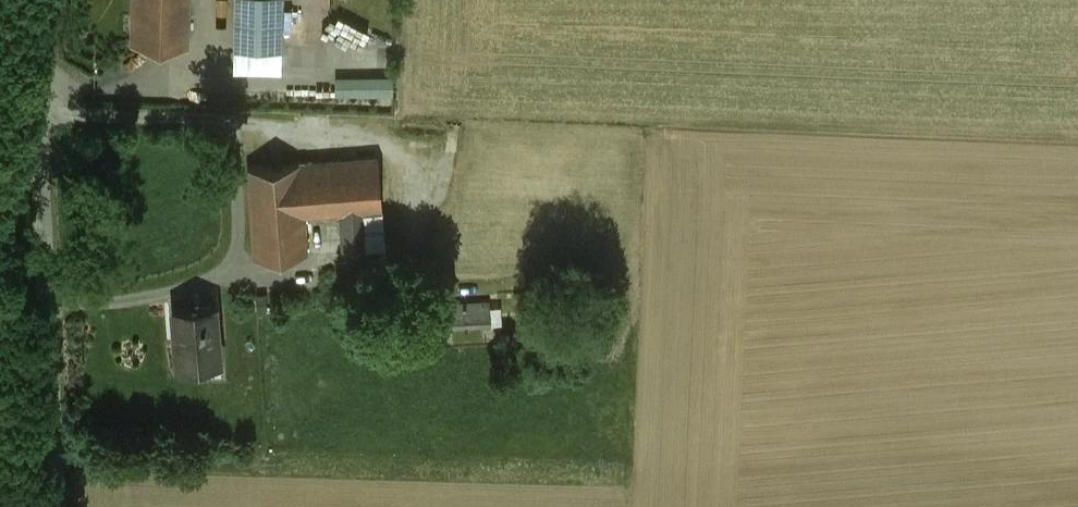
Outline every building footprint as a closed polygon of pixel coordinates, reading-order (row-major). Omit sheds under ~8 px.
[(109,51),(174,51),(174,0),(109,0),(109,51)] [(217,50),(265,48),(263,0),(215,0),(217,50)] [(339,74),(339,91),(396,92),(397,75),(339,74)] [(387,212),(383,158),(246,166),(251,260),(314,257),(311,216),(387,212)] [(440,326),(501,323),(500,298),(439,301),(440,326)] [(199,366),(198,304),(150,305),(151,367),(199,366)]
